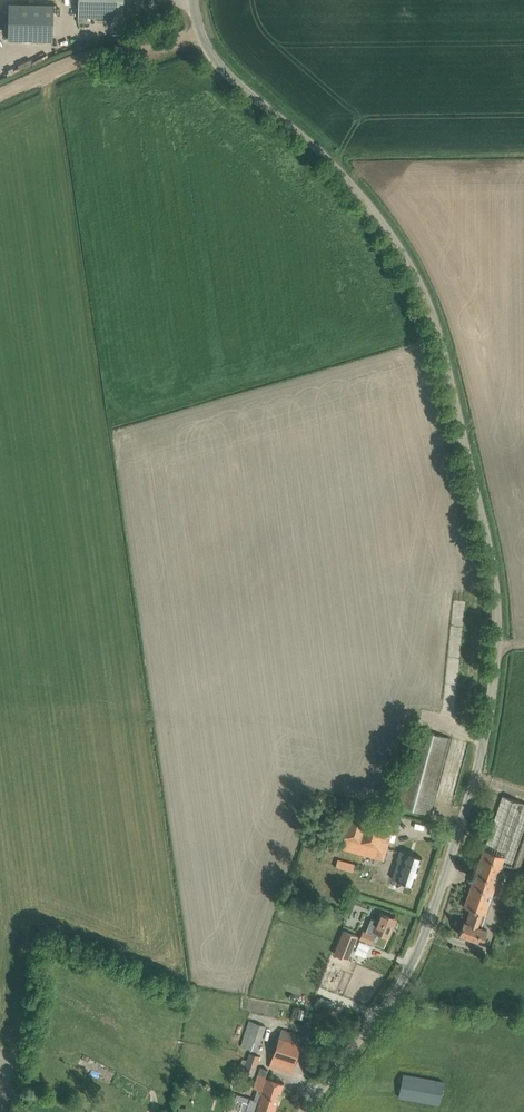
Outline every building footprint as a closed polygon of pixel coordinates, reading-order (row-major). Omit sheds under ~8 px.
[(78,16),(123,17),(124,0),(78,0),(78,16)] [(8,4),(7,40),(52,41),(52,5),(8,4)] [(429,814),(450,738),(417,729),(396,805),(429,814)] [(502,796),(464,907),(471,909),(466,922),(464,922),(459,934),(483,942),(488,929),(478,926),(482,916),(484,917),(502,864),(515,868),(523,841),(523,803),(502,796)] [(343,804),(332,844),(383,859),(395,819),(343,804)] [(413,886),(422,858),(408,854),(400,851),(396,861),(398,861),(392,879),(413,886)] [(336,867),(352,872),(354,865),(338,860),(336,867)] [(389,937),(396,919),(380,913),(377,920),(372,918),(366,933),(361,931),(359,938),(371,943),(374,936),(373,935),(375,931),(389,937)] [(334,953),(348,959),(358,936),(344,930),(334,953)] [(240,1046),(257,1051),(266,1026),(249,1020),(240,1046)] [(291,1074),(304,1036),(281,1029),(269,1067),(291,1074)] [(254,1076),(260,1056),(249,1053),(245,1066),(239,1064),(237,1070),(254,1076)] [(283,1083),(264,1077),(267,1069),(261,1067),(254,1088),(257,1089),(254,1099),(251,1098),(246,1111),(274,1111),(283,1083)] [(403,1074),(399,1096),(438,1104),(442,1082),(403,1074)]
